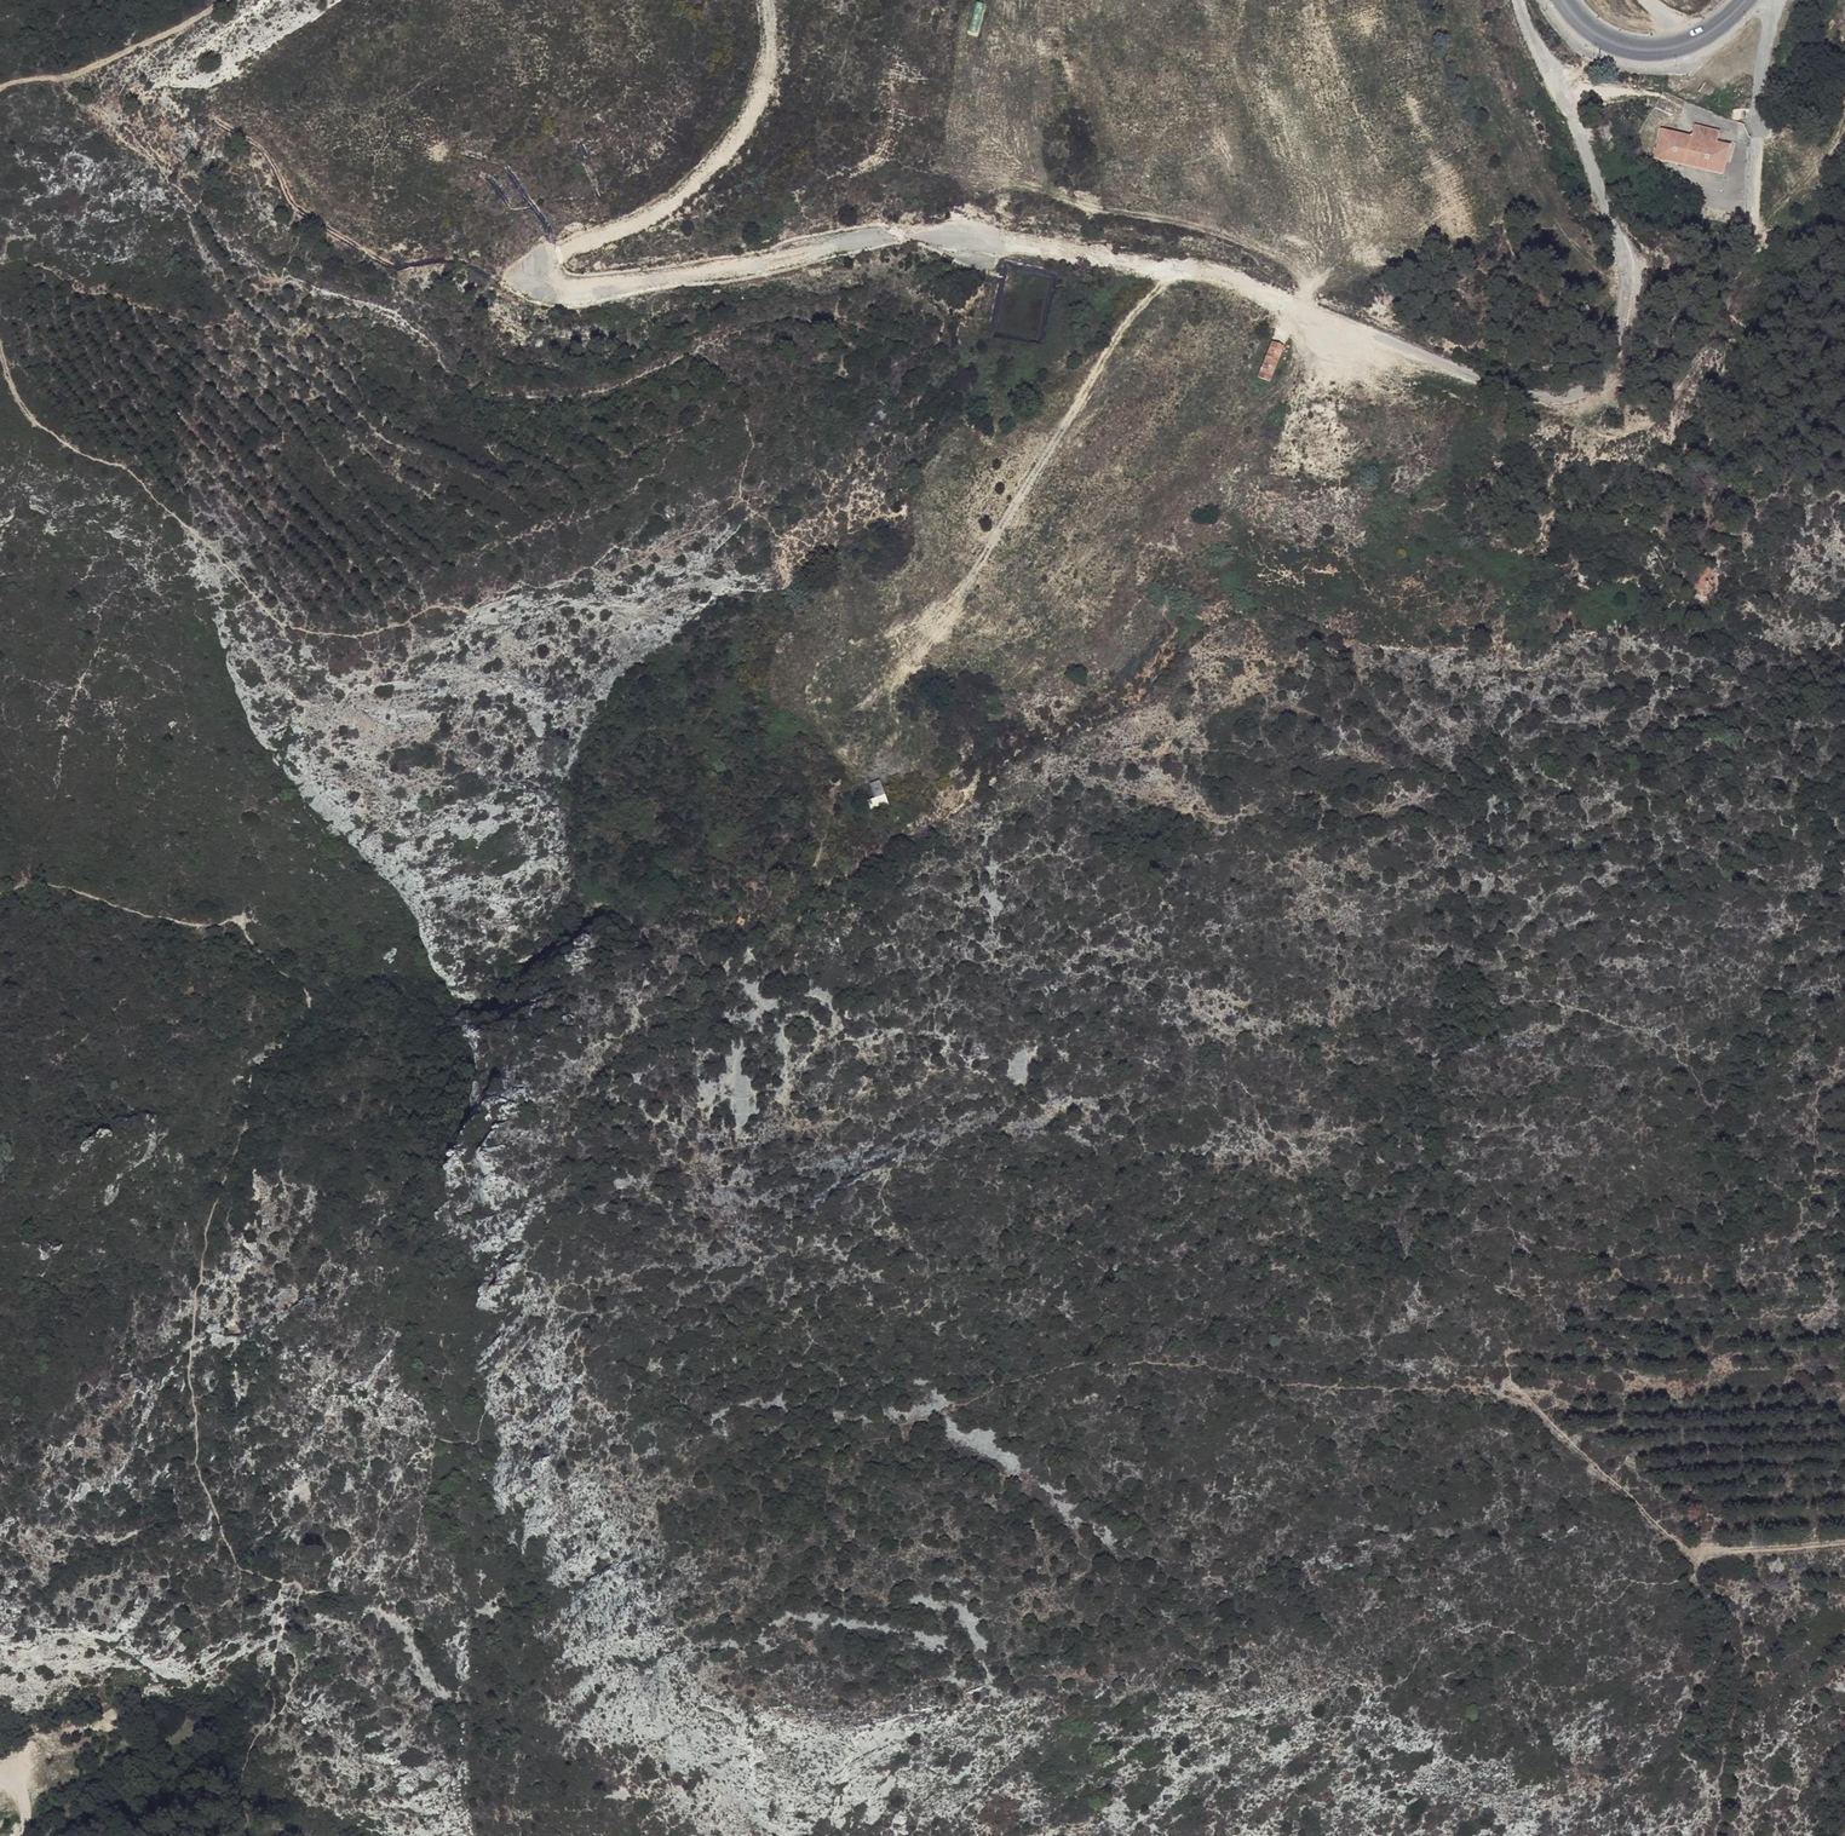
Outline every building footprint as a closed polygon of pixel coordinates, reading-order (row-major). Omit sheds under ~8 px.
[(1728,148),(1715,145),(1714,144),(1711,140),(1707,137),(1709,129),(1695,124),(1691,137),(1660,127),(1653,155),(1662,159),(1719,176),(1728,148)] [(1717,134),(1710,128),(1708,137),(1712,140),(1715,144),(1716,144),(1717,134)] [(1257,377),(1270,382),(1285,345),(1271,340),(1257,377)]
